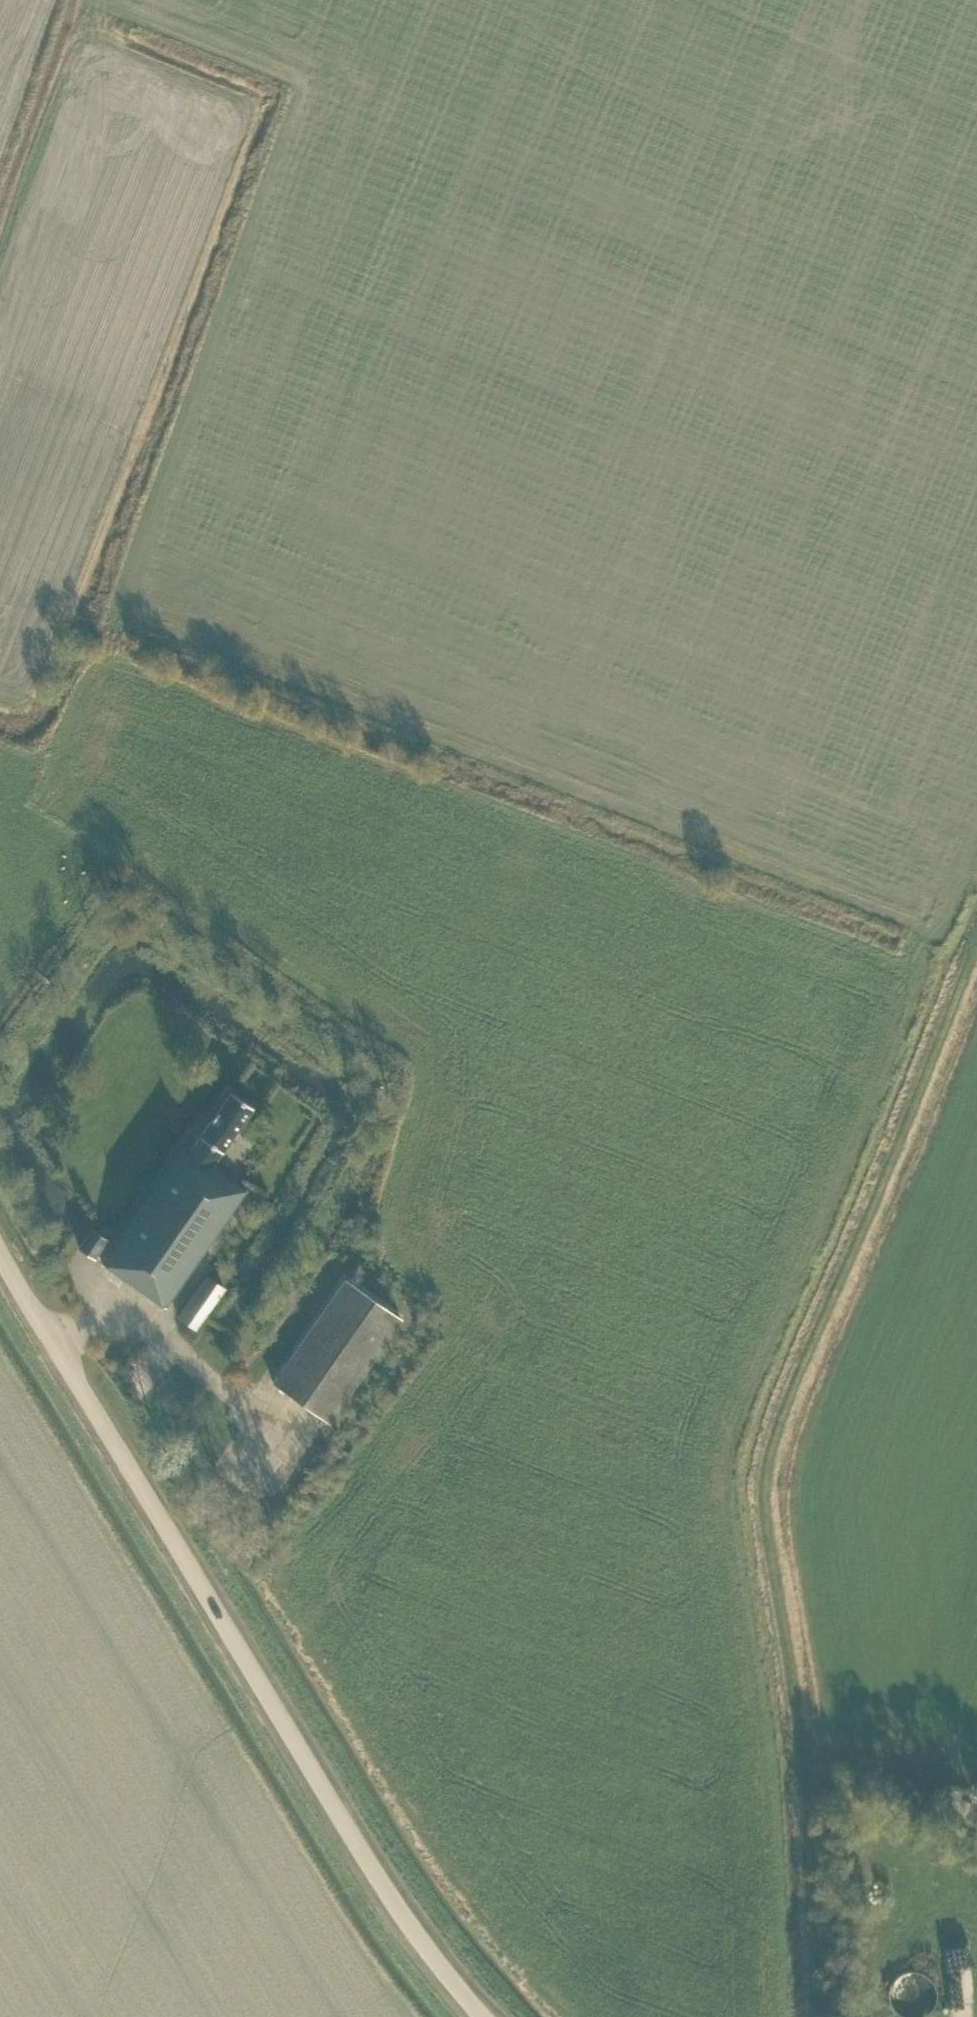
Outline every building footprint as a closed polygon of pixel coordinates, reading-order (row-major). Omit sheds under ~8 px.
[(183,1146),(102,1262),(165,1306),(247,1191),(210,1165),(253,1106),(232,1091),(189,1151),(183,1146)] [(79,1246),(94,1257),(107,1238),(92,1227),(79,1246)] [(177,1315),(197,1329),(224,1287),(206,1274),(177,1315)] [(273,1383),(329,1422),(402,1318),(345,1279),(273,1383)]
